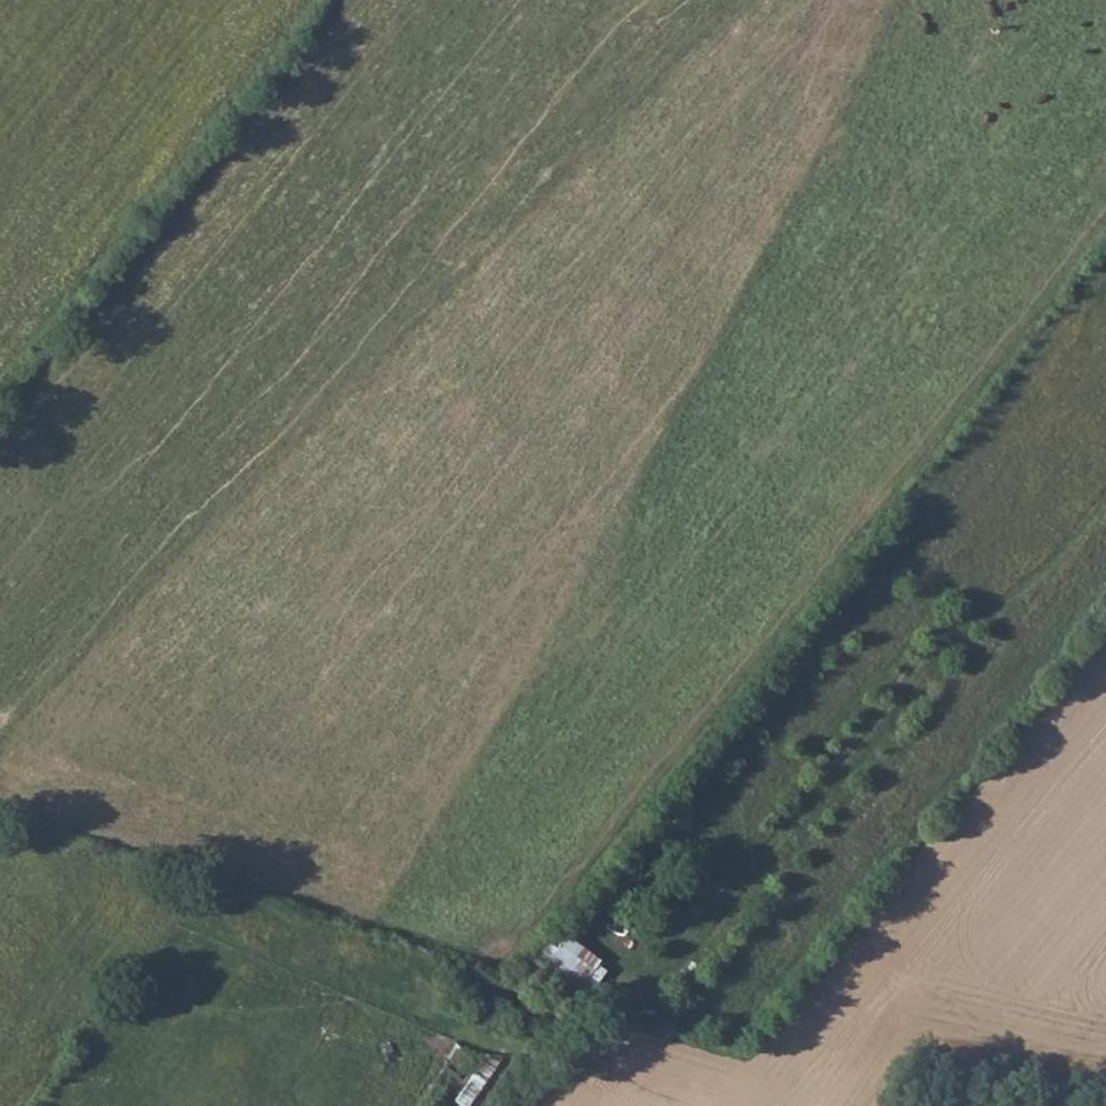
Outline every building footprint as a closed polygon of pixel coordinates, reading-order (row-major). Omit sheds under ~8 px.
[(572,997),(602,972),(567,929),(537,954),(572,997)]
